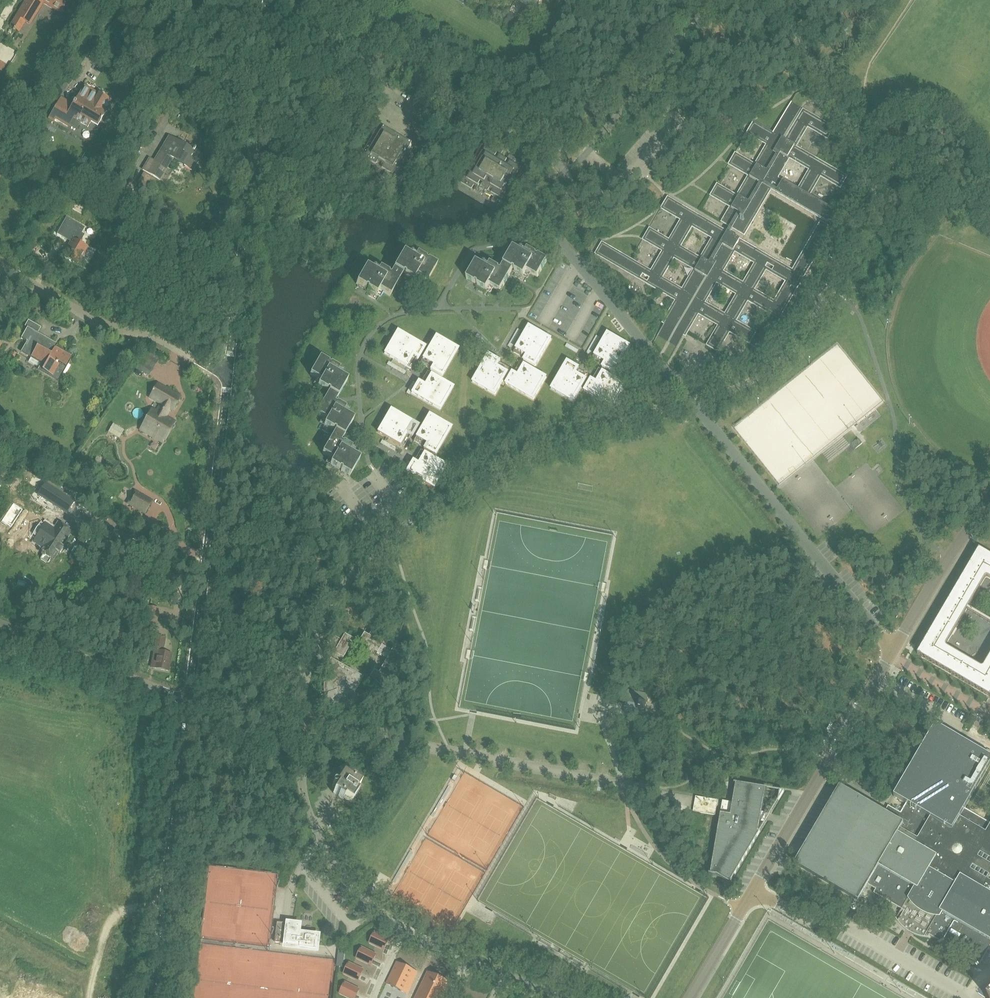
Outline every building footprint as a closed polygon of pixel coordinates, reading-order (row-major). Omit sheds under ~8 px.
[(15,29),(18,31),(24,21),(29,24),(43,2),(61,13),(68,1),(67,0),(26,0),(10,26),(13,28),(12,29),(14,30),(15,29)] [(536,9),(541,0),(521,0),(536,9)] [(511,12),(506,19),(509,21),(511,22),(515,15),(511,12)] [(842,36),(850,25),(842,20),(835,31),(842,36)] [(78,129),(81,124),(88,128),(91,123),(98,127),(107,111),(106,111),(111,101),(99,94),(98,95),(84,87),(73,106),(61,99),(49,120),(54,123),(56,120),(68,127),(70,125),(78,129)] [(651,271),(651,270),(641,265),(631,259),(602,242),(596,252),(641,278),(641,277),(643,274),(649,278),(647,281),(646,284),(656,289),(663,277),(663,276),(674,258),(675,256),(696,269),(695,270),(684,290),(682,288),(680,287),(667,280),(664,285),(661,290),(678,300),(681,296),(684,298),(681,304),(677,301),(664,324),(657,336),(658,336),(667,341),(670,343),(676,347),(677,347),(684,336),(697,313),(693,310),(696,305),(700,307),(698,311),(715,321),(718,317),(718,316),(721,311),(706,302),(704,301),(715,282),(711,279),(714,274),(718,276),(716,280),(735,291),(737,292),(736,295),(725,314),(718,326),(706,345),(716,351),(728,331),(724,329),(727,323),(731,326),(729,329),(751,342),(757,332),(756,332),(737,321),(735,319),(746,300),(742,298),(745,292),(749,294),(747,298),(768,311),(778,317),(793,291),(792,291),(789,289),(783,286),(774,300),(761,293),(755,289),(753,288),(766,266),(768,263),(774,267),(772,270),(772,271),(787,280),(788,278),(790,279),(788,284),(792,286),(795,287),(795,288),(797,286),(798,287),(833,228),(822,222),(794,271),(792,269),(769,256),(766,260),(765,259),(767,255),(742,240),(738,238),(736,237),(730,233),(733,229),(743,235),(743,234),(741,233),(748,222),(749,223),(771,186),(773,183),(773,182),(769,180),(771,177),(772,175),(776,177),(788,157),(789,155),(810,168),(809,169),(809,170),(807,173),(803,179),(803,180),(798,189),(779,178),(776,183),(780,185),(779,187),(778,190),(777,190),(822,216),(823,215),(826,217),(825,218),(829,221),(839,227),(840,227),(846,217),(829,207),(810,196),(809,196),(808,195),(819,175),(815,173),(818,167),(822,170),(820,173),(842,186),(848,176),(816,158),(797,147),(796,146),(795,145),(806,126),(802,123),(805,118),(809,120),(807,124),(829,137),(835,127),(803,108),(801,107),(792,102),(791,101),(773,133),(771,131),(753,121),(747,131),(769,144),(772,140),(775,142),(772,148),(768,145),(757,165),(755,164),(735,153),(735,152),(729,162),(751,175),(750,177),(739,196),(737,195),(736,195),(720,185),(717,184),(711,194),(733,206),(732,208),(723,223),(730,227),(727,231),(724,230),(723,232),(721,231),(723,229),(668,196),(662,206),(662,207),(684,219),(686,216),(690,218),(686,223),(682,221),(671,240),(669,239),(649,228),(643,238),(666,250),(668,247),(671,249),(668,254),(664,252),(653,272),(651,271)] [(50,126),(43,121),(33,136),(41,141),(50,126)] [(430,124),(427,122),(415,144),(418,146),(430,124)] [(392,191),(416,149),(399,138),(395,137),(393,135),(375,124),(350,166),(359,171),(361,169),(364,170),(362,173),(377,182),(378,179),(381,181),(380,184),(392,191)] [(569,147),(545,133),(543,136),(567,151),(569,147)] [(159,180),(166,169),(172,158),(192,170),(201,155),(170,136),(155,161),(150,158),(143,170),(159,180)] [(501,206),(526,165),(508,154),(505,159),(499,155),(502,150),(484,139),(459,181),(470,187),(472,184),(475,186),(473,189),(487,198),(489,194),(493,196),(491,200),(501,206)] [(84,227),(70,219),(61,236),(72,242),(64,257),(77,264),(87,247),(76,241),(84,227)] [(504,264),(504,265),(505,266),(512,270),(513,270),(513,269),(515,270),(514,271),(515,272),(516,272),(523,276),(525,274),(527,275),(528,275),(529,272),(529,273),(531,273),(537,277),(547,260),(538,255),(538,256),(536,255),(536,254),(527,249),(527,250),(524,254),(522,253),(519,251),(518,251),(513,248),(511,252),(509,256),(507,259),(505,263),(504,264)] [(403,252),(393,269),(395,270),(401,274),(402,274),(403,274),(404,275),(405,276),(406,276),(413,281),(415,278),(417,279),(418,277),(419,277),(420,278),(427,282),(437,264),(428,259),(427,260),(425,259),(426,258),(417,253),(416,254),(414,258),(412,257),(411,257),(408,255),(403,252)] [(468,276),(466,279),(468,280),(474,284),(475,283),(478,285),(477,285),(478,286),(479,286),(482,288),(486,291),(488,288),(490,289),(492,287),(493,288),(500,292),(509,277),(510,275),(513,270),(512,270),(505,266),(504,265),(501,269),(501,270),(499,269),(499,268),(492,264),(490,263),(487,269),(485,267),(484,267),(482,265),(481,265),(476,262),(468,276)] [(366,267),(356,283),(358,284),(358,285),(364,288),(365,287),(367,289),(367,290),(368,290),(368,291),(370,292),(376,295),(377,292),(380,294),(381,291),(382,291),(383,292),(390,296),(399,281),(400,279),(402,275),(402,274),(401,274),(395,270),(393,269),(391,274),(390,275),(388,274),(389,273),(380,267),(379,269),(377,273),(375,272),(374,271),(371,270),(371,269),(366,267)] [(528,325),(523,334),(513,352),(524,358),(523,360),(535,366),(551,338),(528,325)] [(38,333),(27,327),(21,339),(27,342),(22,351),(31,357),(28,362),(38,367),(37,369),(57,381),(60,376),(67,364),(71,357),(55,348),(56,346),(52,344),(53,342),(38,333)] [(424,346),(396,330),(384,353),(410,368),(416,357),(418,358),(424,346)] [(607,332),(602,341),(592,359),(603,365),(602,366),(614,373),(630,345),(607,332)] [(420,362),(430,368),(430,369),(441,376),(457,348),(435,335),(420,362)] [(147,375),(158,357),(147,351),(137,368),(133,373),(139,376),(142,371),(147,375)] [(500,360),(499,360),(488,353),(472,381),(495,394),(510,368),(499,361),(500,360)] [(320,357),(310,374),(318,379),(325,367),(336,374),(338,372),(340,369),(330,364),(328,363),(329,363),(320,357)] [(578,368),(579,367),(567,360),(551,388),(573,401),(589,374),(578,368)] [(546,376),(519,361),(513,372),(512,371),(505,383),(533,399),(546,376)] [(318,379),(317,382),(319,383),(318,386),(325,390),(327,391),(327,390),(329,391),(328,392),(329,393),(336,397),(337,397),(343,387),(345,385),(347,380),(341,377),(339,376),(336,374),(325,367),(318,379)] [(625,384),(612,376),(599,369),(593,380),(591,379),(585,391),(613,407),(625,384)] [(411,393),(412,393),(439,409),(452,387),(426,371),(420,382),(418,381),(411,393)] [(152,410),(141,429),(163,442),(174,422),(165,417),(170,408),(172,410),(178,400),(170,396),(172,393),(158,385),(151,397),(162,403),(157,413),(152,410)] [(326,397),(316,414),(324,418),(331,407),(343,413),(344,412),(346,408),(343,407),(337,403),(336,404),(334,403),(335,402),(337,397),(336,397),(329,393),(328,392),(326,397)] [(324,418),(323,421),(325,422),(324,425),(331,430),(333,431),(333,430),(335,431),(334,431),(335,432),(342,436),(343,437),(353,420),(347,416),(345,415),(343,413),(331,407),(324,418)] [(377,431),(387,437),(404,446),(410,436),(411,436),(418,425),(390,409),(377,431)] [(428,414),(421,426),(413,441),(424,447),(423,448),(435,455),(451,427),(428,414)] [(332,436),(322,453),(330,458),(337,446),(349,453),(350,451),(352,447),(343,442),(342,443),(340,442),(341,441),(343,437),(342,436),(335,432),(334,431),(332,436)] [(856,448),(862,443),(859,439),(852,444),(856,448)] [(330,458),(329,460),(331,462),(330,465),(337,469),(339,470),(339,469),(341,470),(341,471),(342,472),(346,474),(348,475),(350,476),(354,469),(359,459),(353,455),(351,454),(349,453),(337,446),(330,458)] [(420,450),(414,461),(413,461),(412,460),(405,472),(433,488),(446,466),(420,450)] [(43,496),(71,515),(78,504),(51,485),(43,496)] [(126,504),(145,514),(153,500),(134,490),(126,504)] [(133,519),(131,522),(136,525),(138,521),(139,519),(134,516),(133,519)] [(63,547),(73,531),(58,522),(53,529),(54,530),(40,552),(42,553),(41,554),(43,555),(40,559),(48,564),(51,559),(52,560),(58,552),(60,553),(64,548),(63,547)] [(979,548),(917,654),(989,696),(989,660),(983,671),(942,647),(985,573),(989,576),(989,555),(979,548)] [(148,603),(145,631),(156,632),(160,604),(148,603)] [(157,635),(155,649),(152,666),(156,667),(169,669),(172,651),(163,650),(166,636),(157,635)] [(327,642),(336,648),(333,654),(342,659),(353,641),(343,635),(340,641),(330,636),(327,642)] [(899,909),(903,911),(898,919),(897,919),(899,924),(903,927),(907,931),(911,934),(916,936),(921,937),(925,938),(929,939),(929,938),(930,935),(980,964),(989,947),(989,882),(988,881),(989,877),(989,823),(965,808),(989,765),(989,756),(935,724),(920,751),(913,747),(903,765),(910,769),(894,796),(907,803),(901,813),(888,805),(884,812),(839,786),(794,864),(858,901),(868,884),(876,889),(873,894),(899,909)] [(339,796),(340,797),(350,804),(350,803),(348,802),(359,785),(354,782),(353,783),(341,775),(341,776),(343,777),(332,794),(338,798),(339,796)] [(730,882),(760,832),(759,832),(758,831),(760,821),(764,822),(766,812),(762,812),(765,789),(767,789),(767,788),(734,783),(734,784),(736,784),(732,802),(722,801),(710,874),(709,873),(709,874),(717,875),(731,884),(732,883),(730,882)] [(700,812),(699,813),(715,815),(718,800),(703,798),(701,812),(700,812)] [(316,934),(292,931),(286,930),(285,941),(315,945),(316,940),(316,934)] [(369,943),(381,949),(383,950),(389,939),(374,932),(369,943)] [(376,954),(373,953),(361,947),(356,959),(370,965),(376,954)] [(339,948),(336,966),(339,967),(343,967),(345,948),(343,948),(339,948)] [(414,977),(415,977),(417,972),(397,962),(387,983),(406,993),(414,977)] [(343,974),(355,980),(358,981),(363,970),(349,963),(343,974)] [(450,984),(428,972),(415,997),(443,997),(450,984)] [(357,988),(345,982),(339,994),(348,997),(355,997),(359,989),(357,988)]
